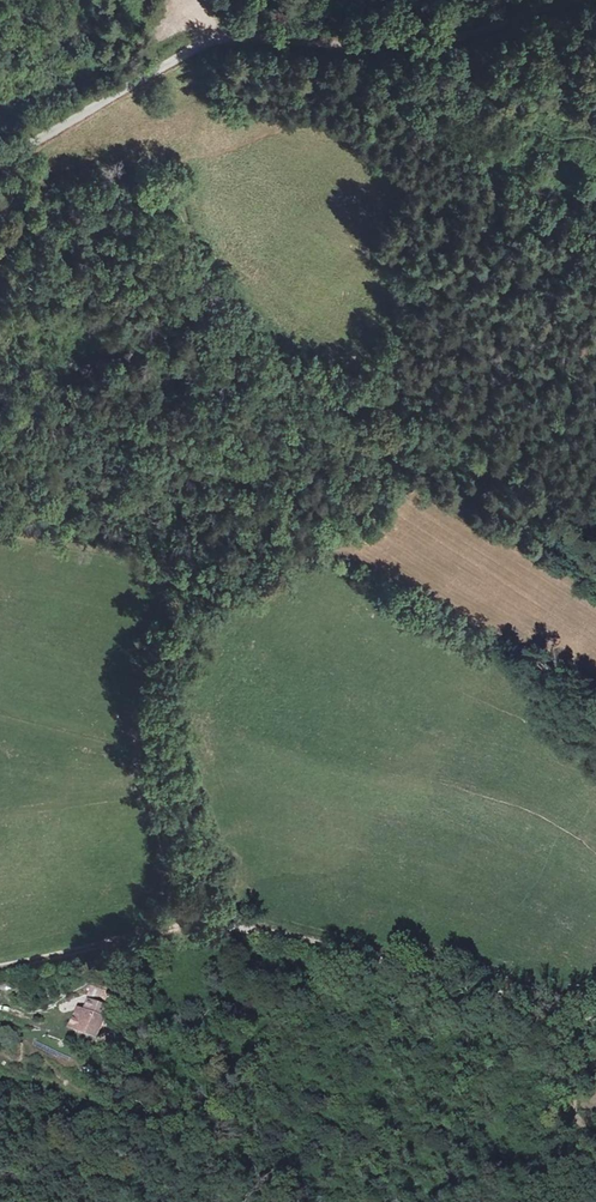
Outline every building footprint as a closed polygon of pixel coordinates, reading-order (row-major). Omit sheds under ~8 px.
[(106,1012),(94,1008),(93,1014),(103,1018),(104,1018),(106,1012)] [(93,1014),(78,1009),(72,1025),(96,1035),(103,1018),(93,1014)]
